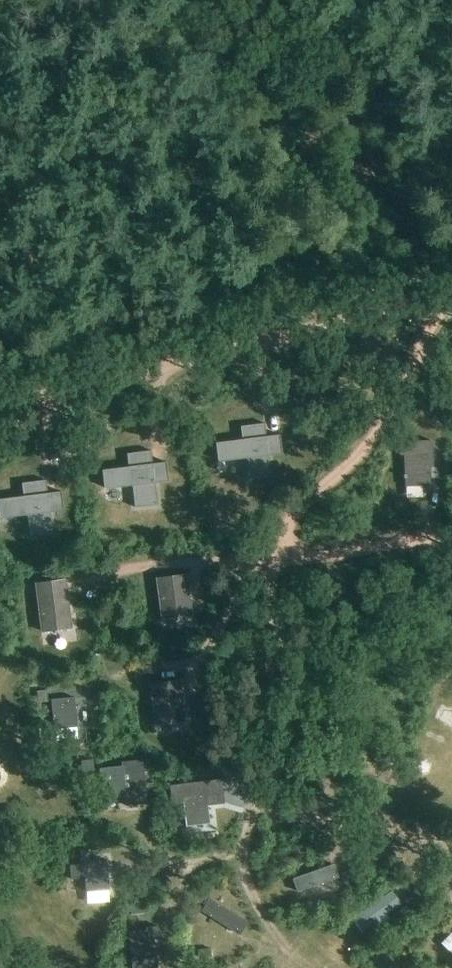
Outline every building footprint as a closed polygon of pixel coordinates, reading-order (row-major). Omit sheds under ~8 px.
[(239,426),(241,439),(214,442),(217,462),(245,459),(248,480),(270,477),(268,456),(281,454),(279,435),(265,436),(263,423),(239,426)] [(429,443),(429,440),(397,442),(397,455),(402,455),(404,487),(430,485),(429,467),(433,467),(431,443),(429,443)] [(125,454),(127,467),(101,470),(103,489),(132,486),(134,507),(156,505),(154,483),(168,482),(166,462),(151,464),(150,451),(125,454)] [(22,496),(0,499),(0,519),(27,515),(29,537),(51,534),(48,513),(63,511),(60,491),(47,493),(45,480),(20,483),(22,496)] [(185,574),(154,579),(160,619),(191,615),(185,574)] [(64,579),(33,583),(40,632),(71,628),(64,579)] [(184,722),(179,681),(148,684),(153,725),(184,722)] [(38,702),(48,701),(46,689),(37,690),(38,702)] [(75,696),(51,699),(54,729),(78,726),(75,696)] [(123,762),(123,765),(100,768),(103,797),(126,795),(127,806),(146,804),(142,760),(123,762)] [(221,780),(171,786),(173,803),(184,802),(187,825),(210,822),(208,804),(224,802),(221,780)] [(90,850),(81,851),(82,862),(84,861),(91,861),(90,850)] [(110,889),(107,859),(91,861),(84,861),(86,891),(110,889)] [(347,869),(339,872),(343,883),(351,880),(347,869)] [(410,894),(403,900),(410,909),(417,903),(410,894)] [(154,937),(160,936),(158,925),(145,926),(146,929),(129,931),(133,967),(141,967),(157,966),(154,937)]
